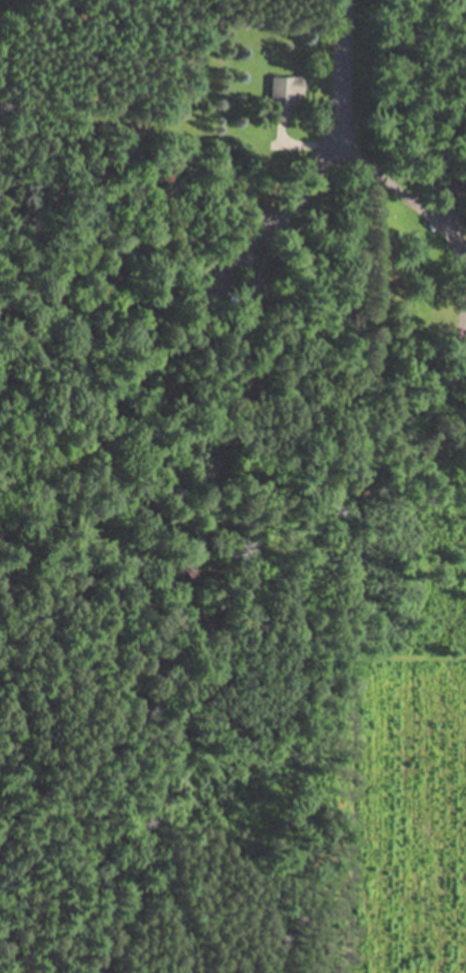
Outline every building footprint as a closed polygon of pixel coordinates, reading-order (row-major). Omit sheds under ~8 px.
[(273,78),(273,105),(303,105),(303,78),(273,78)]
